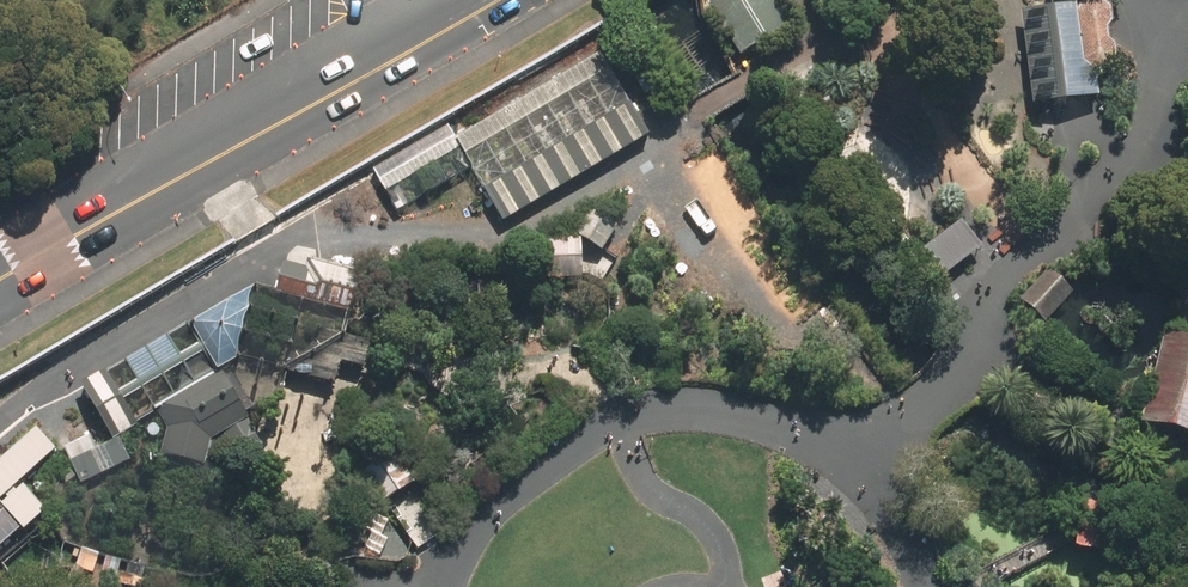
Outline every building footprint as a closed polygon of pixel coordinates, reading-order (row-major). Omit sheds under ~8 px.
[(779,0),(709,0),(708,1),(741,54),(793,23),(779,0)] [(881,9),(897,0),(876,0),(881,9)] [(1113,16),(1110,1),(1108,0),(1089,0),(1082,8),(1082,2),(1023,9),(1038,102),(1101,94),(1098,68),(1109,66),(1117,54),(1114,39),(1108,34),(1106,23),(1113,16)] [(450,121),(374,167),(402,213),(476,168),(508,219),(652,132),(603,51),(460,138),(450,121)] [(624,225),(595,207),(580,231),(608,249),(624,225)] [(981,239),(962,213),(925,241),(944,267),(981,239)] [(585,238),(551,240),(553,273),(587,271),(585,238)] [(371,270),(314,255),(311,266),(289,260),(284,279),(324,289),(329,283),(365,292),(371,270)] [(1050,270),(1023,302),(1049,325),(1077,293),(1050,270)] [(84,384),(118,439),(162,410),(224,371),(196,320),(84,384)] [(1169,330),(1146,420),(1187,431),(1187,335),(1169,330)] [(250,415),(224,371),(162,410),(171,426),(164,452),(207,464),(214,439),(250,415)] [(42,506),(18,480),(56,446),(34,422),(0,452),(0,543),(42,506)] [(138,460),(125,436),(118,439),(99,446),(94,436),(66,447),(78,470),(86,483),(138,460)] [(385,500),(419,480),(397,450),(365,468),(385,500)] [(1082,548),(1119,554),(1127,508),(1090,502),(1082,548)]
